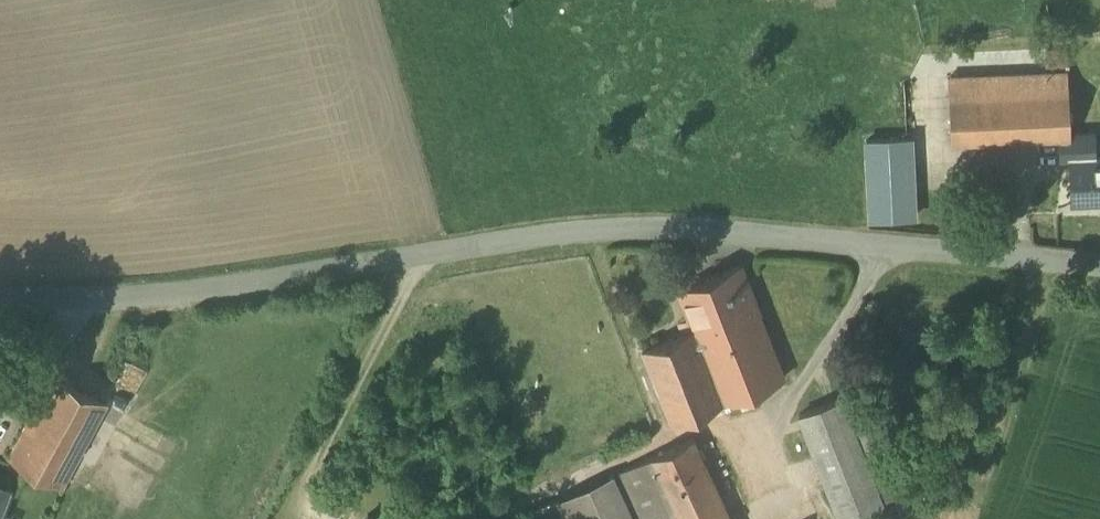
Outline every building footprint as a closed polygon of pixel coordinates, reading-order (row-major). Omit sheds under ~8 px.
[(1062,64),(1062,61),(1061,59),(1060,57),(1058,56),(1056,56),(1054,56),(1052,57),(1051,59),(1050,62),(1051,64),(1052,66),(1054,67),(1056,67),(1058,67),(1060,66),(1062,64)] [(1069,71),(950,77),(952,140),(1072,135),(1069,71)] [(1096,157),(1094,133),(1076,133),(1077,158),(1072,158),(1074,201),(1097,200),(1096,197),(1099,196),(1099,157),(1096,157)] [(912,136),(868,139),(872,217),(916,215),(912,136)] [(742,264),(680,288),(696,328),(644,348),(672,421),(786,377),(742,264)] [(55,373),(9,456),(65,486),(85,448),(108,403),(55,373)] [(843,397),(801,413),(841,518),(883,501),(843,397)] [(635,465),(659,518),(731,518),(694,437),(635,465)] [(635,465),(614,475),(617,482),(634,518),(659,518),(635,465)] [(594,493),(617,482),(614,475),(613,475),(562,499),(570,518),(606,518),(594,493)] [(0,482),(0,508),(8,485),(0,482)] [(617,482),(594,493),(606,518),(634,518),(617,482)] [(559,499),(533,511),(536,518),(568,518),(559,499)]
